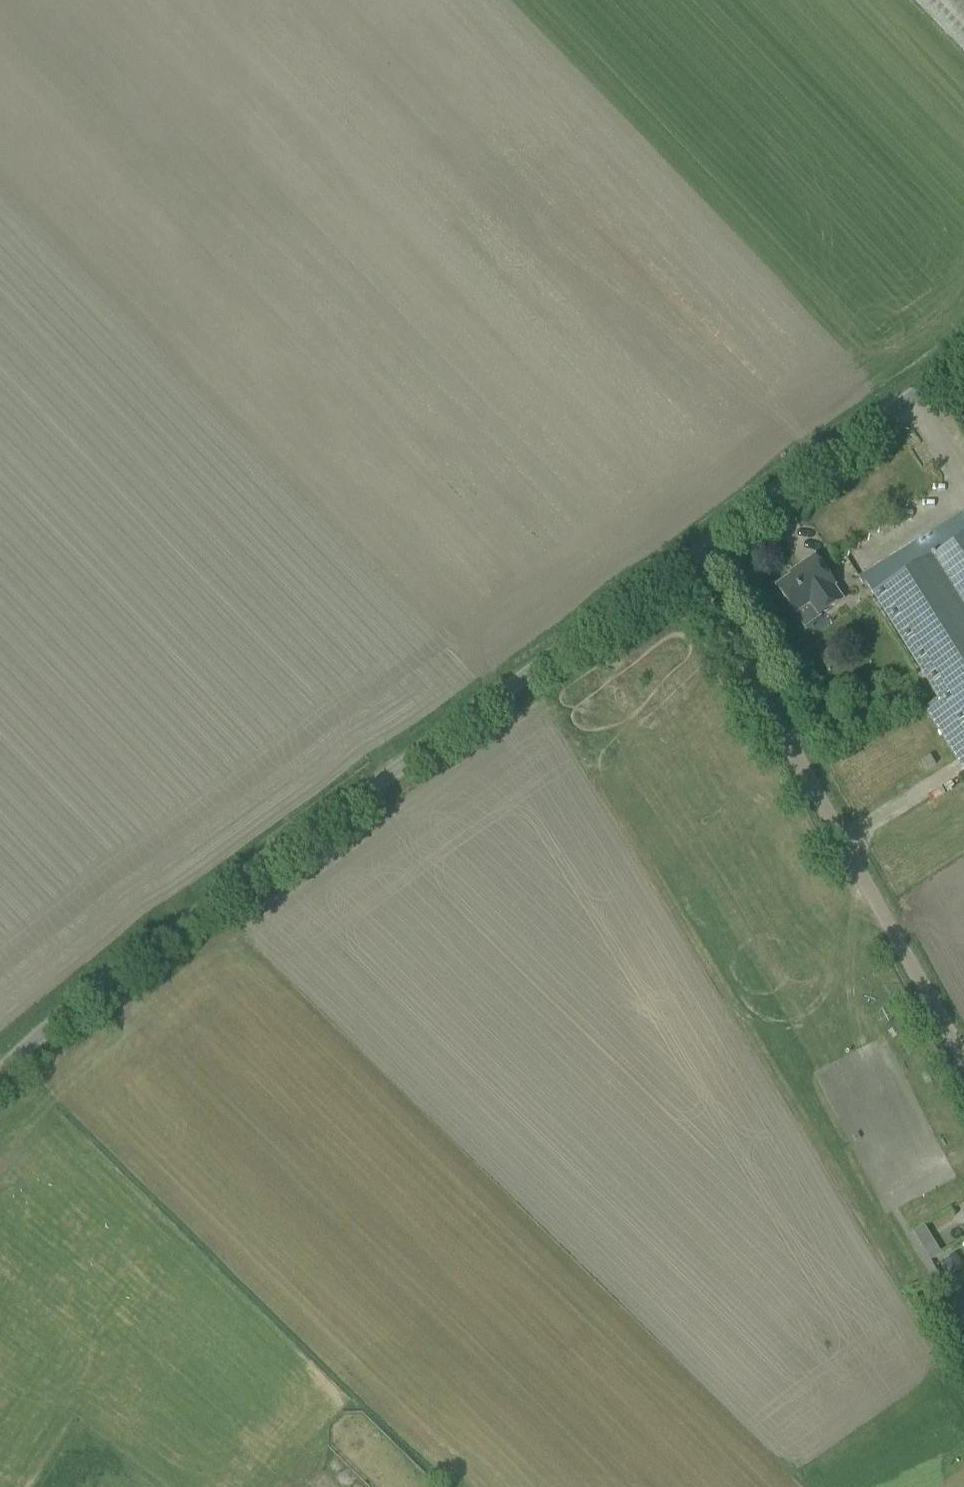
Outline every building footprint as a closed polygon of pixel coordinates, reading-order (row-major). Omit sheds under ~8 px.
[(963,53),(963,0),(913,0),(963,53)] [(963,514),(859,579),(863,585),(865,583),(939,700),(925,709),(963,771),(963,515),(963,514)] [(815,600),(824,613),(841,601),(833,588),(834,587),(814,558),(789,575),(791,578),(776,588),(795,614),(815,600)] [(933,1240),(922,1247),(931,1261),(941,1254),(933,1240)] [(947,1289),(954,1301),(963,1295),(963,1286),(960,1280),(947,1289)] [(954,1301),(963,1317),(963,1295),(954,1301)]
